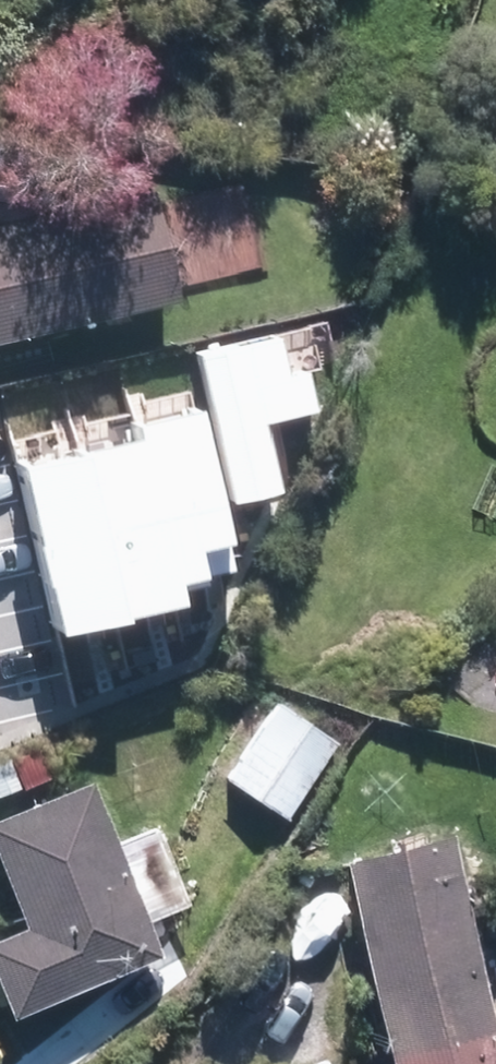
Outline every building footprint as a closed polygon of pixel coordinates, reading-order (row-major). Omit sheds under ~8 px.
[(182,298),(157,191),(0,228),(0,340),(182,298)] [(0,429),(0,443),(49,509),(123,455),(67,380),(0,429)] [(91,597),(0,500),(0,681),(91,597)] [(282,701),(229,775),(279,810),(331,737),(282,701)] [(92,771),(0,806),(0,856),(24,920),(0,929),(0,984),(9,1008),(160,951),(92,771)] [(342,851),(393,1063),(495,1063),(495,1026),(448,826),(342,851)]
